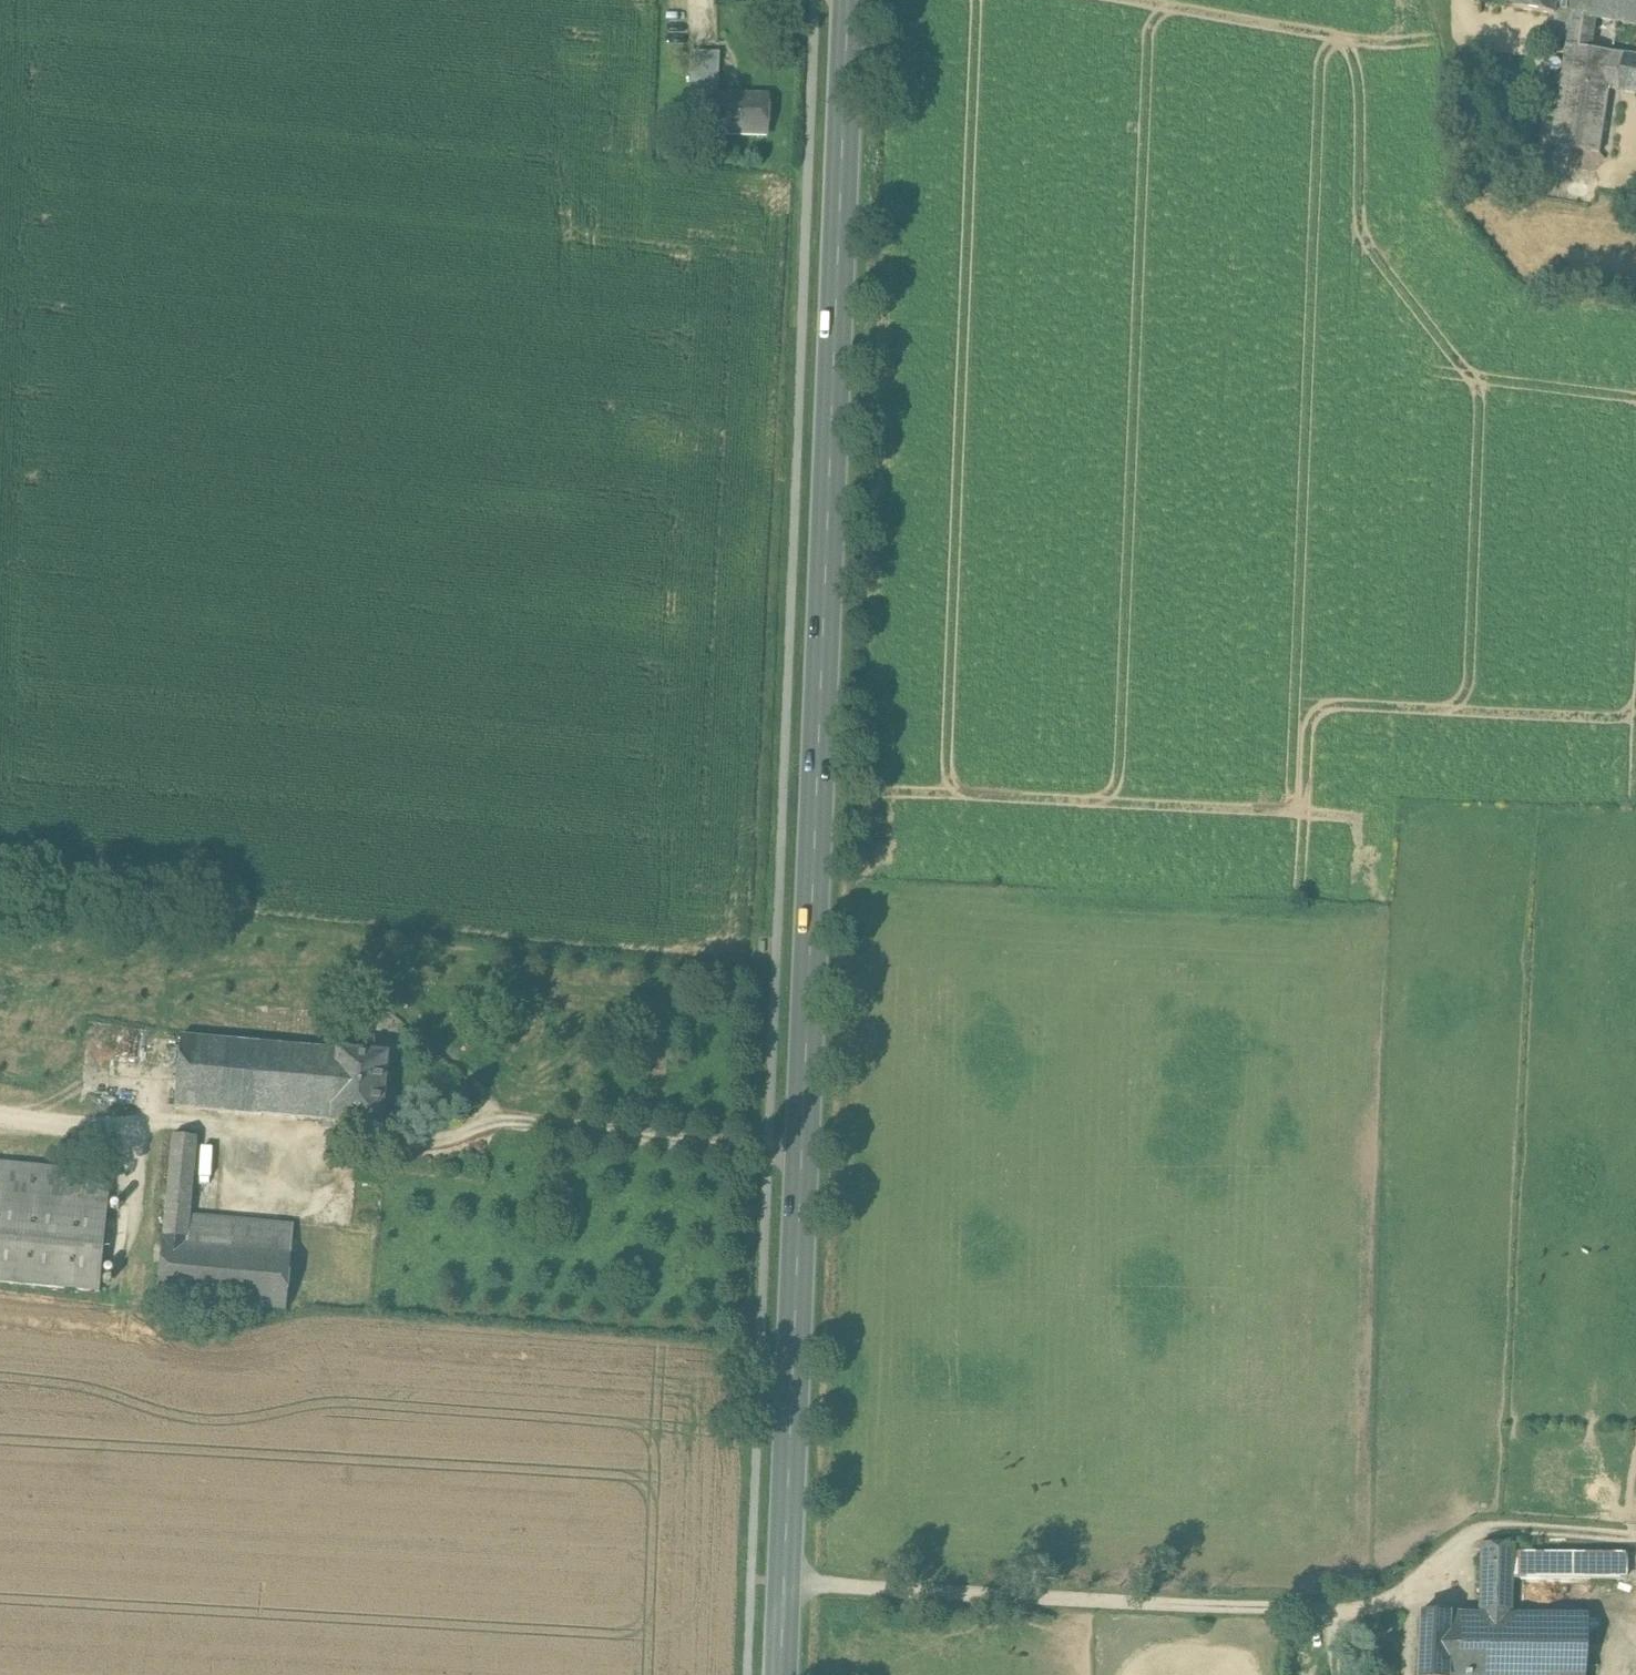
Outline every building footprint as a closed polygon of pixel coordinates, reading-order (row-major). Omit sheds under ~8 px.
[(1515,9),(1557,15),(1553,35),(1568,38),(1570,38),(1576,0),(1516,0),(1515,9)] [(1570,38),(1568,38),(1567,45),(1591,48),(1596,18),(1635,24),(1635,0),(1576,0),(1570,38)] [(1567,45),(1552,145),(1601,152),(1610,89),(1635,93),(1635,55),(1591,48),(1567,45)] [(704,52),(691,52),(691,79),(703,79),(704,52)] [(719,52),(704,52),(703,79),(718,80),(719,52)] [(703,79),(691,79),(690,89),(717,89),(718,80),(703,79)] [(769,95),(716,93),(715,122),(715,134),(768,136),(769,95)] [(337,1050),(181,1036),(175,1107),(331,1121),(337,1050)] [(387,1055),(337,1050),(331,1121),(346,1123),(346,1124),(365,1126),(366,1124),(381,1126),(381,1121),(384,1118),(385,1110),(382,1107),(387,1055)] [(293,1225),(189,1216),(196,1138),(173,1136),(163,1240),(291,1252),(293,1225)] [(0,1162),(0,1283),(100,1292),(107,1217),(118,1219),(120,1203),(108,1202),(112,1158),(90,1156),(89,1171),(0,1162)] [(163,1240),(162,1240),(157,1298),(285,1310),(291,1252),(163,1240)] [(1529,1545),(1481,1544),(1478,1616),(1511,1616),(1511,1577),(1625,1579),(1626,1554),(1529,1553),(1529,1545)] [(1448,1615),(1448,1613),(1421,1613),(1418,1674),(1584,1674),(1588,1617),(1511,1616),(1478,1616),(1448,1615)]
